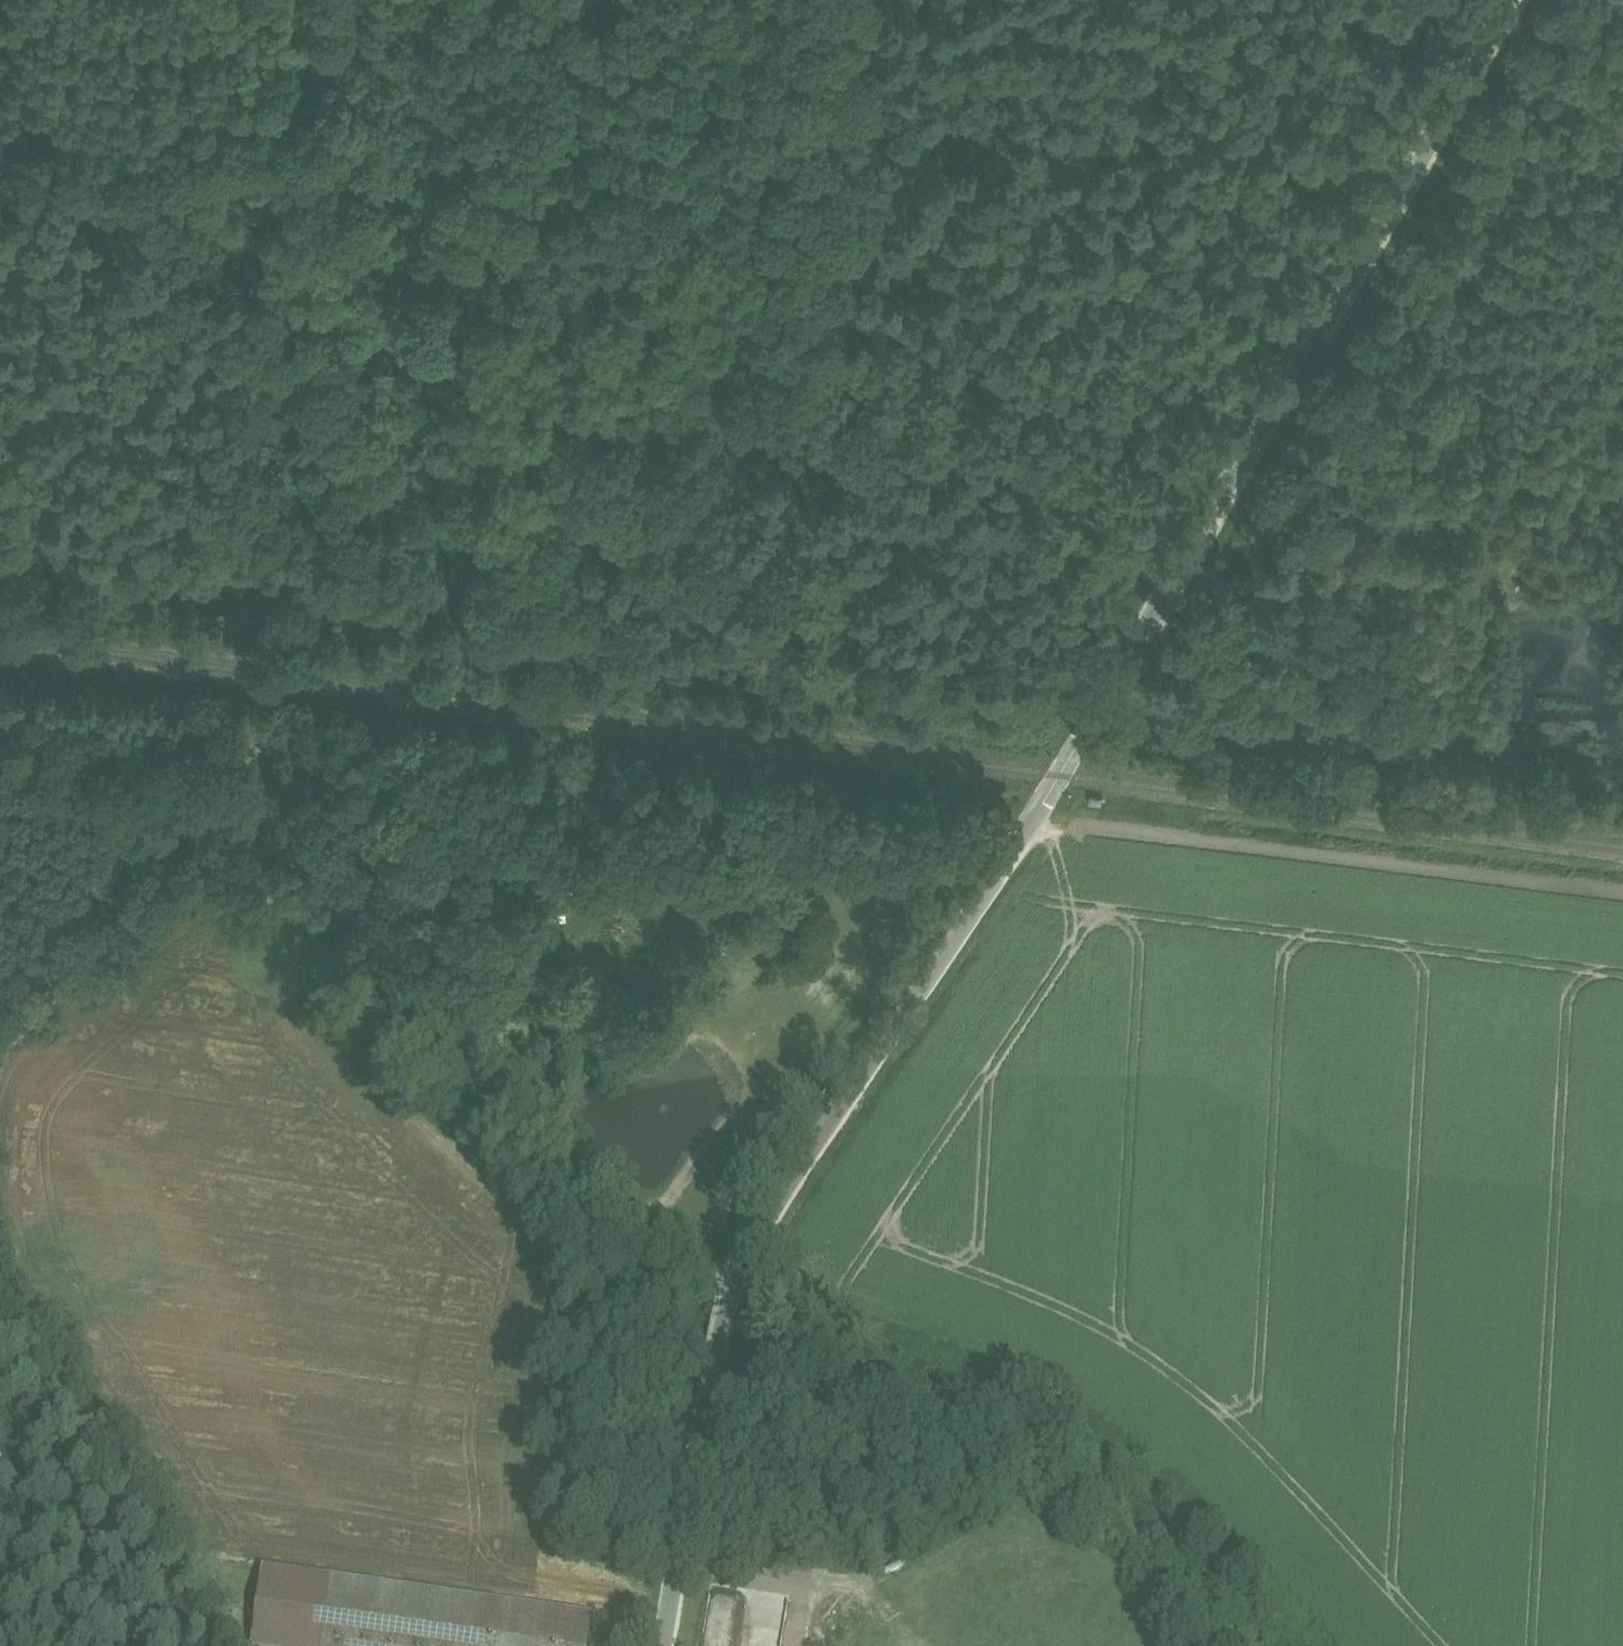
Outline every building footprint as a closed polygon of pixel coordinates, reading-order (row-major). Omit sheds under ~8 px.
[(265,1568),(254,1643),(272,1645),(324,1645),(334,1578),(265,1568)] [(334,1578),(324,1645),(588,1645),(593,1616),(334,1578)]
